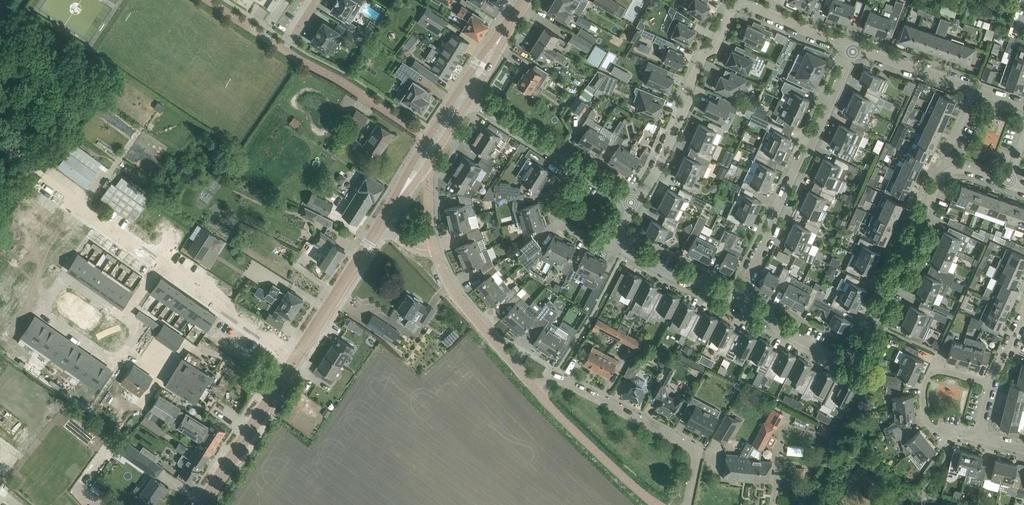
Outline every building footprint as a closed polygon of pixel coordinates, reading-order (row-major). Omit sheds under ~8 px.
[(349,23),(356,11),(362,3),(362,4),(364,0),(337,0),(335,3),(336,3),(332,9),(331,10),(332,11),(332,10),(344,18),(345,19),(344,20),(349,23)] [(579,15),(554,0),(552,4),(551,4),(551,5),(549,5),(547,8),(548,10),(547,12),(561,20),(567,23),(570,17),(576,21),(575,22),(588,28),(591,21),(579,15)] [(554,0),(580,15),(583,10),(577,6),(580,0),(554,0)] [(600,6),(614,14),(621,17),(626,8),(619,4),(612,0),(603,0),(600,6)] [(704,0),(692,0),(687,8),(702,18),(710,6),(703,2),(704,0)] [(799,4),(810,9),(814,0),(801,0),(799,4)] [(844,2),(844,0),(826,0),(824,4),(825,4),(825,3),(830,5),(827,16),(838,20),(844,2)] [(838,20),(849,24),(852,13),(858,15),(863,2),(858,0),(857,0),(855,5),(844,2),(838,20)] [(881,14),(874,33),(885,36),(889,26),(895,27),(894,28),(895,28),(899,14),(903,3),(896,0),(892,11),(883,8),(881,14)] [(967,21),(971,11),(970,10),(974,0),(973,0),(965,0),(958,19),(961,19),(967,21)] [(874,33),(881,14),(870,11),(872,5),(866,3),(861,17),(862,17),(862,16),(867,18),(863,29),(874,33)] [(951,8),(947,6),(942,4),(939,12),(954,17),(955,17),(957,11),(958,11),(959,8),(958,8),(958,7),(952,5),(951,8)] [(463,29),(479,39),(488,25),(483,22),(484,19),(462,6),(456,14),(462,17),(463,16),(469,20),(463,29)] [(447,20),(427,8),(421,16),(441,29),(447,20)] [(687,26),(690,18),(676,9),(672,19),(676,27),(672,35),(690,43),(690,42),(691,42),(693,37),(692,37),(695,30),(687,26)] [(990,23),(979,19),(978,21),(976,20),(978,15),(971,12),(968,22),(988,29),(989,25),(990,23)] [(934,52),(946,19),(941,17),(935,34),(926,31),(921,47),(924,48),(923,50),(929,52),(929,50),(934,52)] [(951,40),(945,37),(950,21),(946,19),(934,52),(939,54),(939,55),(944,57),(945,55),(948,56),(954,38),(952,37),(951,40)] [(378,24),(370,20),(365,28),(358,24),(354,31),(368,40),(372,33),(378,24)] [(645,26),(644,22),(640,20),(637,26),(643,30),(645,26)] [(316,33),(311,41),(327,51),(340,31),(324,21),(319,29),(317,28),(315,32),(316,33)] [(748,24),(746,29),(742,27),(739,34),(747,37),(744,42),(760,49),(765,38),(768,40),(772,31),(765,28),(763,31),(748,24)] [(910,43),(915,27),(905,24),(899,41),(907,44),(907,42),(910,43)] [(538,38),(552,47),(556,41),(565,47),(568,42),(545,27),(538,38)] [(921,47),(926,31),(915,27),(910,43),(912,44),(912,46),(917,48),(918,46),(921,47)] [(347,28),(343,34),(354,42),(358,35),(347,28)] [(577,34),(593,44),(597,37),(581,28),(577,34)] [(987,28),(983,39),(991,42),(994,31),(987,28)] [(678,44),(656,35),(644,29),(642,30),(640,34),(660,44),(659,45),(659,47),(660,49),(661,50),(664,52),(661,60),(679,67),(680,65),(681,65),(682,62),(681,61),(685,54),(676,50),(678,44)] [(438,51),(457,63),(469,42),(453,32),(446,43),(443,41),(438,50),(438,51)] [(593,44),(577,34),(574,32),(569,40),(588,51),(594,55),(599,48),(592,44),(593,44)] [(631,32),(627,38),(635,43),(639,37),(631,32)] [(786,42),(788,37),(777,32),(775,37),(786,42)] [(413,46),(419,38),(414,35),(408,43),(413,46)] [(1016,38),(1010,36),(1005,51),(1011,53),(1023,57),(1023,41),(1016,38)] [(557,50),(552,47),(538,38),(530,51),(544,59),(547,55),(552,59),(553,56),(562,62),(567,56),(558,50),(557,50)] [(781,51),(779,57),(785,58),(788,59),(788,58),(789,56),(789,54),(788,53),(793,41),(787,38),(786,42),(781,51)] [(959,60),(964,44),(963,44),(964,41),(954,38),(948,56),(951,57),(950,59),(956,61),(956,59),(959,60)] [(820,57),(822,50),(805,44),(801,53),(804,56),(801,63),(821,72),(822,71),(824,72),(827,65),(825,65),(827,60),(820,57)] [(964,44),(959,60),(961,61),(961,63),(969,65),(975,48),(964,44)] [(433,47),(426,58),(434,63),(432,67),(448,77),(448,76),(450,76),(451,74),(451,72),(453,68),(454,68),(456,66),(455,64),(457,63),(438,51),(438,50),(433,47)] [(732,50),(726,63),(747,72),(750,65),(761,70),(766,58),(745,48),(742,54),(732,50)] [(1011,53),(1008,63),(1012,65),(1023,69),(1023,57),(1011,53)] [(411,66),(415,69),(426,76),(430,70),(415,59),(411,66)] [(415,69),(411,66),(404,61),(399,68),(411,76),(415,69)] [(666,75),(668,69),(665,68),(648,61),(644,71),(650,73),(645,83),(661,90),(662,88),(668,91),(669,89),(669,90),(672,83),(674,78),(672,78),(671,77),(666,75)] [(818,78),(821,72),(801,63),(798,70),(790,69),(786,78),(804,86),(806,82),(808,83),(809,81),(818,85),(820,79),(818,78)] [(1012,65),(1008,63),(1007,63),(1003,73),(1009,75),(1023,80),(1023,69),(1012,65)] [(530,92),(535,84),(539,86),(548,71),(537,64),(533,69),(530,67),(527,72),(525,70),(517,84),(530,92)] [(632,74),(615,65),(611,73),(627,82),(632,74)] [(514,74),(505,67),(494,82),(503,89),(514,74)] [(991,81),(995,70),(986,67),(982,77),(991,81)] [(588,84),(596,90),(605,77),(607,74),(598,70),(588,84)] [(866,91),(880,97),(882,91),(877,88),(881,78),(874,74),(873,72),(871,71),(869,70),(867,71),(864,70),(859,81),(869,85),(867,90),(866,91)] [(721,75),(715,88),(733,96),(736,89),(742,92),(748,79),(731,72),(728,78),(721,75)] [(607,74),(605,77),(616,82),(618,78),(607,74)] [(1009,75),(1005,86),(1007,86),(1023,92),(1023,88),(1023,85),(1023,84),(1023,80),(1009,75)] [(408,77),(395,98),(405,104),(407,102),(414,106),(414,107),(416,108),(416,107),(422,111),(424,109),(425,110),(430,104),(428,103),(430,100),(426,98),(430,92),(408,77)] [(905,88),(913,91),(916,83),(908,80),(905,88)] [(786,101),(804,109),(806,109),(808,104),(807,103),(809,99),(799,95),(802,89),(785,81),(781,88),(783,93),(788,96),(786,101)] [(651,99),(654,93),(652,92),(636,86),(634,90),(636,95),(640,103),(641,103),(638,110),(645,113),(644,114),(649,117),(650,115),(654,116),(663,112),(661,107),(662,104),(652,100),(651,99)] [(867,110),(873,113),(878,103),(882,105),(890,108),(893,103),(885,99),(880,97),(866,91),(867,91),(864,96),(854,91),(849,102),(867,110)] [(951,111),(955,101),(935,92),(930,102),(935,104),(951,111)] [(569,107),(580,114),(587,103),(576,96),(569,107)] [(710,100),(704,112),(714,117),(712,120),(722,124),(726,115),(730,116),(733,115),(738,104),(720,96),(717,103),(710,100)] [(745,100),(742,106),(747,108),(754,111),(757,105),(758,103),(755,102),(750,100),(748,99),(745,100)] [(802,114),(804,109),(786,101),(780,114),(779,114),(775,120),(788,126),(790,120),(798,123),(799,120),(801,119),(803,115),(802,114)] [(873,113),(867,110),(849,102),(844,113),(855,117),(852,123),(852,122),(852,123),(865,129),(867,123),(868,124),(873,113)] [(951,111),(935,104),(931,114),(946,121),(951,111)] [(754,111),(753,113),(759,116),(763,108),(757,105),(754,111)] [(753,113),(754,111),(747,108),(744,113),(746,116),(751,118),(753,113)] [(361,126),(368,116),(357,109),(350,119),(361,126)] [(942,131),(946,121),(926,112),(921,122),(926,124),(942,131)] [(590,126),(594,119),(593,118),(588,115),(581,126),(586,129),(578,142),(579,143),(578,144),(585,148),(586,147),(589,149),(599,132),(590,126)] [(767,129),(763,137),(769,140),(786,148),(791,138),(788,136),(781,133),(783,128),(784,128),(784,127),(771,121),(770,122),(769,122),(767,125),(768,127),(767,129)] [(694,134),(712,142),(717,131),(722,134),(725,128),(712,122),(711,122),(712,123),(710,128),(699,123),(694,134)] [(372,150),(371,151),(373,152),(374,151),(377,153),(385,141),(388,143),(394,133),(378,123),(364,145),(372,150)] [(862,134),(865,129),(852,123),(850,128),(839,124),(834,134),(858,145),(863,135),(862,134)] [(937,141),(942,131),(926,124),(922,134),(937,141)] [(511,136),(500,129),(496,134),(484,126),(483,126),(482,125),(478,132),(479,133),(477,136),(494,147),(500,137),(507,141),(511,136)] [(613,131),(612,133),(602,127),(599,132),(589,149),(592,151),(591,152),(597,156),(598,155),(599,155),(607,142),(612,145),(619,135),(613,131)] [(707,152),(712,142),(694,134),(690,144),(700,149),(698,154),(697,154),(710,160),(713,155),(707,152)] [(854,156),(858,145),(834,134),(830,145),(840,150),(838,155),(837,155),(850,161),(853,155),(854,156)] [(898,141),(900,136),(896,134),(891,143),(893,144),(898,146),(900,142),(898,141)] [(933,151),(937,141),(922,134),(917,144),(933,151)] [(619,168),(630,151),(620,145),(624,138),(619,135),(612,145),(617,149),(609,161),(609,162),(608,163),(615,167),(616,166),(619,168)] [(488,156),(494,147),(477,136),(475,139),(474,138),(470,144),(471,145),(471,146),(484,154),(480,159),(493,167),(491,166),(495,160),(488,156)] [(880,152),(885,140),(879,138),(874,149),(880,152)] [(781,159),(786,148),(769,140),(764,151),(758,148),(756,154),(769,160),(769,159),(771,154),(781,159)] [(893,144),(891,143),(887,141),(882,151),(886,153),(889,148),(891,149),(893,144)] [(98,172),(96,171),(98,169),(96,168),(100,162),(74,143),(68,151),(58,165),(87,187),(98,172)] [(928,161),(933,151),(917,144),(915,148),(910,146),(908,151),(924,158),(924,159),(926,159),(928,161)] [(543,157),(543,156),(530,148),(525,155),(534,161),(528,170),(544,181),(546,178),(548,179),(552,172),(550,171),(551,171),(538,163),(542,156),(543,157)] [(924,158),(908,151),(903,149),(899,159),(904,161),(919,168),(921,164),(923,165),(926,159),(924,159),(924,158)] [(644,166),(649,154),(643,150),(639,157),(630,151),(619,168),(622,170),(621,171),(628,175),(629,174),(637,161),(644,166)] [(703,176),(710,160),(697,154),(697,155),(695,160),(685,155),(680,166),(698,174),(703,176)] [(769,160),(756,154),(748,170),(772,180),(776,170),(766,165),(768,160),(769,160)] [(493,167),(480,159),(477,164),(464,156),(464,157),(463,156),(458,162),(460,163),(458,166),(475,177),(481,167),(489,173),(493,167)] [(856,173),(858,167),(836,157),(836,158),(834,163),(824,158),(819,169),(842,179),(847,169),(856,173)] [(728,167),(731,161),(723,158),(720,164),(728,167)] [(915,178),(919,168),(904,161),(902,165),(897,163),(894,169),(915,178)] [(721,165),(716,175),(723,178),(727,168),(721,165)] [(451,176),(456,179),(451,186),(460,191),(458,194),(472,196),(482,181),(475,177),(458,166),(456,169),(454,168),(450,175),(452,176),(451,176)] [(693,184),(698,174),(680,166),(675,177),(686,181),(683,186),(683,187),(696,193),(699,187),(693,184)] [(834,195),(842,179),(819,169),(814,179),(824,184),(822,189),(821,189),(834,195)] [(910,188),(915,178),(894,169),(890,179),(910,188)] [(542,184),(544,181),(528,170),(521,180),(538,191),(538,190),(540,191),(544,185),(542,184)] [(767,191),(772,180),(748,170),(741,186),(754,192),(754,191),(756,186),(767,191)] [(873,171),(871,177),(875,179),(878,180),(881,174),(877,173),(873,171)] [(342,184),(346,178),(339,174),(336,180),(342,184)] [(368,174),(354,196),(342,214),(357,224),(372,200),(373,201),(384,184),(368,174)] [(122,178),(116,185),(112,182),(101,198),(133,222),(145,206),(141,203),(144,199),(146,195),(122,178)] [(906,198),(910,188),(890,179),(885,191),(890,193),(891,191),(906,198)] [(521,187),(512,186),(510,183),(501,182),(499,191),(496,191),(497,191),(504,192),(520,194),(521,187)] [(966,204),(972,188),(961,184),(959,190),(956,189),(950,204),(954,206),(956,201),(966,204)] [(861,197),(866,199),(868,193),(869,194),(872,188),(871,187),(867,185),(864,191),(861,197)] [(754,192),(741,186),(734,202),(757,212),(762,202),(751,197),(754,192)] [(662,199),(680,208),(685,197),(690,200),(693,195),(680,188),(680,189),(678,194),(668,188),(662,199)] [(974,213),(976,208),(982,192),(972,188),(966,204),(964,209),(974,213)] [(811,191),(809,190),(804,201),(821,209),(824,203),(830,205),(832,201),(834,195),(821,189),(821,190),(822,190),(819,195),(811,191)] [(312,192),(307,203),(328,214),(334,203),(312,192)] [(524,194),(520,194),(504,192),(503,197),(507,198),(507,199),(514,200),(513,207),(514,209),(519,209),(522,220),(541,215),(540,211),(542,211),(540,203),(538,204),(538,203),(523,207),(524,194)] [(986,212),(992,195),(982,192),(976,208),(986,212)] [(850,193),(846,201),(855,205),(858,197),(850,193)] [(473,203),(472,196),(458,194),(461,205),(446,209),(444,210),(446,217),(448,217),(449,220),(468,216),(466,205),(473,203)] [(888,197),(889,195),(885,194),(882,195),(878,205),(883,207),(898,214),(903,204),(888,197)] [(693,195),(690,200),(696,206),(703,209),(706,202),(700,199),(693,195)] [(997,215),(1002,199),(992,195),(986,212),(997,215)] [(674,218),(680,208),(662,199),(657,209),(667,214),(665,219),(664,219),(664,220),(677,226),(680,221),(674,218)] [(1007,219),(1012,203),(1002,199),(997,215),(1007,219)] [(611,204),(608,202),(607,201),(603,206),(608,209),(611,204)] [(827,212),(821,209),(804,201),(799,211),(809,216),(807,221),(820,227),(827,212)] [(729,212),(726,218),(739,224),(740,224),(739,223),(742,218),(749,222),(752,223),(757,212),(734,202),(730,213),(729,212)] [(1005,225),(1015,229),(1023,206),(1012,203),(1007,219),(1005,225)] [(333,221),(305,206),(300,215),(315,222),(316,220),(330,227),(333,221)] [(1023,206),(1015,229),(1023,232),(1023,207),(1023,206)] [(857,207),(852,217),(857,219),(861,221),(866,211),(857,207)] [(894,224),(898,214),(883,207),(878,217),(894,224)] [(482,231),(480,231),(476,214),(468,216),(449,220),(450,224),(448,224),(450,232),(451,231),(451,232),(466,229),(468,235),(482,231)] [(894,224),(878,217),(873,214),(868,224),(889,234),(894,224)] [(541,215),(522,220),(517,222),(519,230),(524,228),(525,232),(544,226),(546,225),(544,218),(542,218),(541,215)] [(701,230),(707,218),(700,215),(687,239),(688,240),(688,239),(693,242),(688,252),(698,257),(710,234),(701,230)] [(839,217),(835,224),(843,228),(846,221),(839,217)] [(854,224),(857,219),(852,217),(847,229),(853,231),(856,225),(854,224)] [(959,228),(961,223),(950,217),(947,223),(959,228)] [(672,236),(677,226),(664,220),(662,225),(652,220),(646,231),(649,232),(650,234),(651,236),(653,236),(655,236),(656,235),(663,239),(665,240),(672,236)] [(817,233),(820,227),(807,221),(806,222),(807,222),(804,227),(794,222),(789,233),(807,241),(812,231),(817,233)] [(203,227),(197,224),(194,229),(199,233),(189,249),(202,258),(217,235),(203,227)] [(885,244),(889,234),(868,224),(864,234),(869,237),(885,244)] [(340,261),(345,253),(344,250),(331,241),(332,239),(333,240),(333,239),(321,231),(313,243),(324,251),(340,261)] [(461,259),(487,248),(483,237),(484,237),(482,231),(468,235),(471,242),(457,248),(455,249),(458,256),(460,256),(461,259)] [(963,252),(966,246),(960,243),(961,239),(944,231),(939,241),(963,252)] [(977,237),(983,239),(987,241),(989,237),(990,232),(986,231),(985,235),(979,232),(977,237)] [(730,273),(732,270),(734,270),(735,268),(736,266),(735,264),(742,251),(733,246),(735,242),(738,235),(731,232),(725,242),(719,255),(719,256),(720,255),(724,258),(719,268),(730,273)] [(998,241),(1000,237),(990,232),(989,237),(993,238),(998,241)] [(816,255),(809,252),(812,244),(807,241),(789,233),(784,244),(795,248),(792,253),(792,254),(813,263),(816,255)] [(524,252),(537,241),(531,234),(518,245),(524,252)] [(554,261),(564,241),(561,240),(562,238),(555,234),(554,236),(553,236),(542,258),(553,263),(554,261)] [(707,240),(698,257),(709,262),(714,252),(719,255),(725,242),(710,234),(709,236),(707,240)] [(858,256),(876,263),(881,253),(870,248),(873,243),(860,237),(857,243),(863,245),(858,256)] [(536,257),(535,254),(543,248),(537,241),(524,252),(517,257),(527,269),(527,268),(534,263),(535,261),(536,259),(536,257)] [(568,274),(573,263),(568,260),(575,247),(574,246),(575,245),(568,241),(567,243),(564,241),(554,261),(558,263),(557,266),(558,269),(561,270),(562,271),(568,274)] [(967,254),(963,252),(939,241),(934,252),(952,260),(955,254),(965,258),(967,254)] [(333,272),(340,261),(324,251),(313,243),(306,254),(317,261),(317,262),(333,272)] [(1012,250),(1007,247),(1002,257),(1023,267),(1023,265),(1023,255),(1012,250)] [(483,271),(494,265),(487,248),(461,259),(463,262),(461,263),(464,270),(466,269),(466,270),(480,264),(483,271)] [(584,281),(587,275),(596,257),(593,256),(594,254),(587,251),(586,252),(585,252),(579,266),(573,263),(568,274),(573,277),(574,276),(584,281)] [(947,270),(952,260),(934,252),(930,262),(941,268),(939,273),(953,279),(955,274),(947,270)] [(853,253),(845,269),(859,275),(858,274),(861,269),(871,274),(876,263),(858,256),(853,253)] [(78,275),(89,259),(89,258),(88,260),(79,254),(68,269),(69,270),(69,269),(78,275)] [(967,254),(965,258),(973,262),(973,263),(976,265),(979,260),(975,258),(967,254)] [(247,257),(242,265),(249,269),(253,261),(247,257)] [(590,295),(584,308),(589,312),(595,299),(596,298),(605,279),(600,276),(607,263),(606,263),(607,261),(600,257),(599,259),(596,257),(587,275),(584,281),(594,286),(594,288),(590,295)] [(1023,267),(1002,257),(1001,257),(996,267),(1018,277),(1023,267)] [(85,280),(96,264),(89,259),(78,275),(85,280)] [(492,275),(501,267),(498,263),(494,265),(483,271),(488,277),(476,287),(475,288),(480,294),(481,293),(483,296),(499,284),(492,275)] [(92,285),(103,268),(102,270),(95,266),(97,264),(96,264),(85,280),(92,285)] [(830,265),(826,274),(832,277),(837,268),(830,265)] [(781,287),(787,274),(789,269),(784,266),(779,276),(768,271),(764,279),(762,279),(761,281),(760,283),(761,285),(760,288),(770,294),(775,283),(780,286),(781,287)] [(1014,286),(1018,277),(996,267),(992,276),(997,279),(1018,289),(1019,288),(1014,286)] [(99,290),(110,273),(103,268),(92,285),(99,290)] [(535,271),(532,275),(533,276),(542,282),(545,278),(535,271)] [(629,302),(632,296),(632,297),(642,277),(635,274),(634,274),(629,272),(627,275),(622,272),(610,295),(619,300),(620,298),(629,302)] [(106,295),(118,278),(110,273),(99,290),(106,295)] [(839,288),(862,300),(867,289),(857,284),(859,279),(860,280),(860,279),(847,273),(844,278),(842,277),(836,287),(839,288)] [(950,285),(953,279),(939,273),(936,278),(925,273),(920,284),(937,292),(944,295),(948,284),(950,285)] [(800,287),(803,282),(787,274),(781,287),(781,286),(786,289),(781,299),(791,304),(800,287)] [(161,299),(171,284),(162,278),(163,278),(162,277),(156,286),(152,292),(161,299)] [(113,300),(125,283),(118,278),(106,295),(113,300)] [(647,318),(661,292),(656,289),(657,286),(652,283),(645,279),(635,298),(637,299),(631,310),(630,309),(627,315),(631,317),(634,312),(647,318)] [(1014,299),(1018,289),(997,279),(992,289),(998,292),(1014,299)] [(514,286),(511,289),(504,280),(499,284),(483,296),(486,299),(484,300),(489,306),(490,305),(491,306),(503,296),(507,302),(518,291),(514,286)] [(819,290),(818,289),(820,284),(816,282),(813,287),(803,282),(800,287),(791,304),(802,310),(807,299),(812,302),(812,303),(815,296),(819,290)] [(122,306),(134,289),(125,283),(113,300),(121,305),(121,306),(122,306)] [(168,303),(178,289),(171,284),(161,299),(168,303)] [(269,290),(297,308),(303,299),(289,289),(286,293),(279,289),(280,288),(273,284),(269,290)] [(932,302),(937,292),(920,284),(915,294),(932,302)] [(269,290),(269,292),(260,286),(255,293),(264,299),(265,298),(273,303),(274,301),(279,304),(273,314),(270,312),(265,320),(279,328),(283,322),(280,319),(284,313),(291,317),(297,308),(269,290)] [(986,286),(982,296),(988,298),(1009,308),(1014,299),(998,292),(992,289),(986,286)] [(839,288),(831,304),(844,311),(844,310),(846,305),(856,310),(862,300),(839,288)] [(175,308),(185,294),(178,289),(168,303),(175,308)] [(661,292),(647,318),(649,319),(653,321),(654,317),(654,318),(658,319),(662,311),(671,316),(680,297),(673,293),(673,294),(667,291),(666,294),(661,292)] [(503,318),(502,319),(508,325),(509,323),(512,326),(530,304),(517,293),(507,302),(513,306),(503,318)] [(182,313),(192,299),(185,294),(175,308),(182,313)] [(408,294),(402,304),(398,309),(399,309),(398,311),(397,310),(397,311),(402,314),(403,312),(410,317),(410,318),(409,317),(408,318),(420,325),(417,323),(420,318),(426,323),(435,309),(428,305),(427,307),(420,303),(420,302),(418,301),(419,299),(415,296),(414,298),(408,294)] [(815,296),(812,303),(820,306),(819,307),(825,310),(825,311),(827,316),(829,317),(826,322),(828,323),(836,327),(837,329),(838,331),(840,331),(842,330),(845,332),(851,321),(841,316),(843,311),(844,311),(831,304),(822,300),(815,296)] [(988,299),(984,309),(985,309),(1005,318),(1009,308),(988,298),(987,299),(988,299)] [(189,318),(199,303),(192,299),(182,313),(189,318)] [(530,304),(512,326),(514,328),(513,329),(519,334),(520,333),(521,333),(531,322),(536,327),(551,307),(553,304),(549,300),(546,303),(538,312),(530,304)] [(687,336),(698,313),(693,311),(695,307),(690,305),(690,304),(683,300),(673,320),(682,324),(678,332),(687,336)] [(195,325),(206,308),(199,303),(189,318),(196,323),(194,325),(195,325)] [(932,309),(936,311),(946,316),(947,316),(949,311),(950,309),(935,303),(932,309)] [(936,311),(932,309),(923,305),(921,310),(910,305),(905,316),(928,326),(929,327),(936,311)] [(544,349),(559,326),(558,326),(558,327),(551,322),(557,312),(551,307),(536,327),(542,330),(534,343),(533,345),(540,349),(541,348),(544,349)] [(204,331),(216,314),(215,314),(206,308),(195,325),(204,331)] [(1005,318),(985,309),(984,309),(979,319),(983,320),(1000,328),(1005,318)] [(698,313),(687,336),(695,341),(699,333),(708,338),(718,318),(711,315),(710,315),(705,313),(703,316),(698,313)] [(45,335),(51,327),(45,323),(35,316),(18,341),(24,346),(26,343),(35,349),(45,335)] [(923,337),(928,326),(905,316),(900,327),(911,332),(909,337),(922,343),(924,337),(923,337)] [(605,332),(608,324),(598,319),(594,326),(591,330),(595,333),(598,328),(605,332)] [(351,320),(347,325),(357,332),(361,327),(351,320)] [(382,320),(375,330),(393,342),(400,332),(382,320)] [(725,356),(737,333),(732,330),(733,327),(728,324),(729,324),(721,320),(711,339),(721,344),(717,351),(725,356)] [(1000,328),(983,320),(980,326),(994,333),(998,334),(1000,328)] [(164,323),(157,334),(176,348),(184,337),(164,323)] [(624,333),(627,334),(630,328),(621,323),(618,329),(624,333)] [(624,333),(618,329),(608,324),(605,332),(620,340),(624,333)] [(574,335),(568,332),(568,333),(558,327),(559,326),(544,349),(547,351),(546,353),(552,357),(553,356),(554,356),(562,343),(567,346),(574,335)] [(50,359),(65,337),(57,331),(51,327),(45,335),(35,349),(50,359)] [(454,329),(443,340),(448,346),(459,335),(454,329)] [(737,333),(725,356),(734,360),(738,353),(747,357),(757,338),(749,334),(749,335),(744,332),(742,335),(737,333)] [(643,343),(627,334),(624,333),(620,340),(639,350),(643,343)] [(957,364),(963,343),(952,340),(954,335),(948,333),(942,347),(950,349),(947,359),(957,362),(957,364)] [(994,333),(991,339),(997,341),(1000,335),(998,334),(994,333)] [(74,355),(80,347),(74,343),(65,337),(50,359),(52,357),(66,367),(64,369),(74,355)] [(963,343),(957,364),(963,366),(963,364),(966,365),(965,366),(967,367),(968,367),(968,365),(973,346),(976,340),(967,337),(965,344),(963,343)] [(326,355),(341,364),(348,353),(350,354),(354,347),(340,338),(336,344),(334,343),(326,355)] [(765,374),(776,351),(771,348),(773,345),(768,342),(768,341),(761,338),(751,357),(760,362),(756,369),(759,370),(765,374)] [(935,338),(931,344),(936,348),(940,342),(935,338)] [(968,365),(979,368),(980,362),(987,364),(991,351),(984,349),(985,345),(984,342),(976,340),(973,346),(968,365)] [(686,344),(684,349),(691,353),(694,348),(686,344)] [(901,363),(919,371),(924,360),(916,356),(919,350),(907,344),(904,351),(906,352),(901,363)] [(605,356),(607,353),(593,346),(583,363),(597,370),(599,366),(598,366),(600,363),(602,365),(606,357),(605,356)] [(79,380),(95,357),(86,351),(80,347),(74,355),(64,369),(79,380)] [(776,351),(765,374),(773,378),(777,370),(786,375),(796,356),(789,352),(788,353),(783,350),(781,353),(776,351)] [(599,366),(597,370),(609,377),(618,360),(607,353),(605,356),(606,357),(602,365),(600,363),(598,366),(599,366)] [(182,357),(166,383),(195,402),(212,375),(202,369),(204,365),(187,354),(184,358),(182,357)] [(706,364),(709,357),(703,354),(699,361),(706,364)] [(333,376),(341,364),(326,355),(318,367),(320,368),(317,374),(331,384),(335,377),(333,376)] [(668,359),(661,355),(657,363),(663,367),(668,359)] [(95,357),(79,380),(80,380),(81,378),(96,388),(104,376),(110,368),(104,364),(95,357)] [(803,393),(815,370),(810,368),(811,364),(806,362),(806,361),(799,357),(789,376),(799,381),(795,389),(800,391),(803,393)] [(695,369),(699,362),(690,358),(687,365),(695,369)] [(630,362),(628,367),(637,371),(639,367),(630,362)] [(914,382),(919,371),(901,363),(896,374),(914,382)] [(131,370),(122,383),(128,387),(128,386),(135,391),(139,385),(144,389),(153,377),(137,366),(133,371),(131,370)] [(762,379),(765,374),(759,370),(757,374),(757,376),(762,379)] [(807,400),(809,396),(812,397),(816,390),(825,394),(835,375),(827,371),(827,372),(822,370),(820,373),(815,370),(803,393),(801,397),(807,400)] [(880,372),(878,383),(887,385),(900,387),(902,379),(902,377),(896,374),(880,372)] [(1023,387),(1023,377),(1019,375),(1016,385),(1011,383),(1010,384),(1023,387)] [(639,378),(635,380),(634,376),(629,378),(632,385),(628,391),(622,393),(623,398),(630,396),(636,399),(641,397),(644,391),(648,390),(645,381),(640,378),(639,378)] [(739,382),(736,381),(734,385),(741,390),(746,382),(741,379),(739,382)] [(856,386),(848,382),(848,383),(843,380),(841,383),(836,381),(824,404),(833,408),(837,400),(846,405),(856,386)] [(666,385),(659,382),(652,397),(657,399),(658,399),(665,387),(666,386),(666,385)] [(1010,384),(1008,394),(1023,399),(1023,387),(1010,384)] [(886,390),(886,391),(899,394),(900,387),(887,385),(886,390)] [(656,402),(655,404),(656,407),(657,408),(657,407),(664,411),(665,414),(669,416),(672,415),(676,408),(678,410),(683,399),(677,396),(673,397),(662,392),(658,399),(660,400),(660,401),(659,401),(656,402)] [(180,408),(181,407),(159,394),(150,409),(160,415),(172,422),(180,408)] [(894,409),(913,407),(912,394),(892,397),(894,409)] [(1022,409),(1023,409),(1023,399),(1008,394),(1005,405),(1022,409)] [(703,401),(692,395),(683,412),(690,416),(686,424),(685,424),(699,432),(701,430),(708,434),(717,417),(699,407),(703,401)] [(796,407),(799,400),(793,397),(790,404),(796,407)] [(331,411),(333,408),(330,405),(327,409),(326,408),(322,415),(326,417),(330,410),(331,411)] [(1019,419),(1022,409),(1005,405),(1003,415),(1019,419)] [(907,422),(906,420),(915,419),(913,407),(894,409),(895,421),(893,421),(889,425),(883,428),(887,437),(895,434),(909,428),(907,422)] [(155,422),(160,415),(150,409),(145,415),(155,422)] [(822,420),(825,414),(819,411),(816,417),(822,420)] [(203,432),(219,442),(226,431),(212,422),(209,426),(187,412),(182,419),(197,429),(196,430),(202,433),(203,432)] [(735,419),(727,414),(713,437),(725,444),(735,429),(736,429),(742,420),(736,417),(735,419)] [(846,420),(846,421),(852,424),(855,418),(848,415),(846,420)] [(1016,429),(1019,419),(1003,415),(1000,426),(1009,428),(1008,434),(1018,436),(1020,430),(1016,429)] [(82,447),(95,433),(76,416),(63,430),(82,447)] [(216,446),(219,442),(203,432),(202,433),(196,430),(197,429),(182,419),(177,426),(200,441),(196,446),(210,456),(212,452),(214,452),(216,448),(216,446)] [(746,456),(744,480),(752,481),(752,478),(770,480),(772,461),(760,460),(761,448),(762,449),(774,427),(764,422),(752,444),(747,456),(746,456)] [(817,432),(828,438),(833,429),(822,423),(817,432)] [(909,428),(895,434),(897,439),(902,437),(904,441),(901,443),(905,454),(912,451),(912,452),(928,439),(920,429),(912,435),(911,433),(912,433),(909,428)] [(928,439),(912,452),(920,461),(935,448),(928,439)] [(180,441),(176,448),(183,453),(187,447),(180,441)] [(746,456),(752,444),(746,441),(739,455),(726,454),(724,478),(731,479),(731,476),(737,477),(737,479),(744,480),(746,456)] [(140,451),(147,456),(151,451),(143,446),(140,451)] [(203,466),(210,456),(196,446),(189,457),(203,466)] [(140,451),(132,461),(146,471),(150,473),(153,476),(153,477),(156,479),(164,468),(147,456),(140,451)] [(966,472),(971,453),(961,451),(959,459),(952,457),(946,479),(947,479),(947,478),(950,479),(954,478),(957,475),(958,470),(966,472)] [(203,466),(189,457),(183,453),(178,460),(178,462),(179,464),(183,467),(180,472),(193,481),(200,471),(198,470),(201,466),(203,467),(203,466)] [(983,479),(987,466),(980,464),(982,456),(971,453),(966,472),(973,474),(972,481),(974,485),(981,487),(983,479)] [(925,472),(934,459),(929,456),(920,469),(925,472)] [(1002,481),(1007,462),(995,459),(993,468),(987,466),(983,479),(990,481),(991,479),(1002,481)] [(1017,496),(1022,475),(1015,473),(1017,465),(1007,462),(1002,481),(1008,483),(1008,485),(1009,494),(1017,496)] [(795,476),(804,477),(805,468),(796,467),(795,476)] [(156,479),(153,477),(138,497),(150,504),(151,504),(160,492),(164,495),(169,488),(156,479)] [(102,491),(96,486),(93,485),(90,489),(107,501),(112,494),(105,489),(104,491),(102,490),(102,491)] [(972,493),(970,500),(977,502),(978,495),(972,493)]
